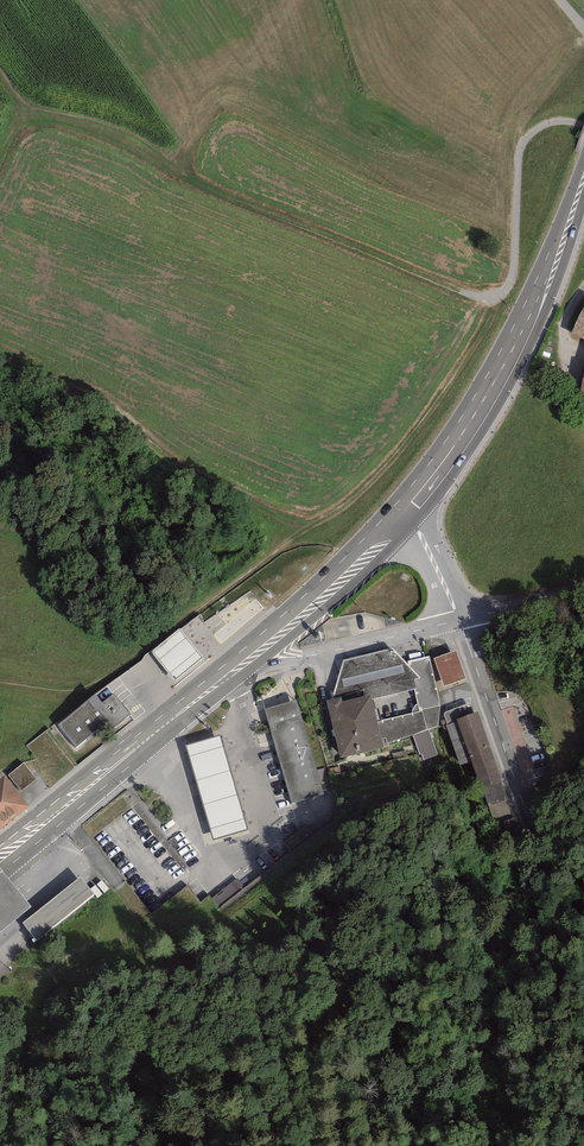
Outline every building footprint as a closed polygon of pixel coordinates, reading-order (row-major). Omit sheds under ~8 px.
[(571,334),(583,341),(583,312),(571,334)] [(204,658),(180,629),(152,652),(176,681),(204,658)] [(344,662),(333,699),(341,697),(342,702),(371,695),(372,700),(414,689),(416,688),(414,679),(420,678),(407,664),(392,650),(344,662)] [(455,650),(433,658),(443,686),(465,678),(455,650)] [(407,661),(407,664),(420,678),(421,680),(414,679),(416,688),(414,689),(417,704),(419,711),(423,710),(428,729),(439,726),(441,705),(429,656),(407,661)] [(130,714),(114,694),(102,704),(96,696),(59,726),(76,747),(107,722),(113,729),(130,714)] [(327,701),(340,758),(388,746),(387,743),(386,737),(382,738),(378,722),(372,700),(371,695),(342,702),(341,697),(333,699),(327,701)] [(296,700),(265,708),(273,739),(292,804),(322,795),(296,700)] [(423,710),(419,711),(417,704),(415,705),(412,711),(412,713),(378,722),(382,738),(386,737),(387,743),(412,734),(428,729),(423,710)] [(478,712),(456,719),(457,721),(446,725),(460,765),(471,761),(481,789),(483,789),(501,782),(503,781),(478,712)] [(428,729),(412,734),(419,755),(422,754),(423,760),(437,755),(428,729)] [(221,735),(185,745),(213,841),(249,830),(221,735)] [(4,779),(0,783),(0,836),(30,812),(4,779)] [(507,800),(501,782),(483,789),(489,807),(507,800)] [(32,910),(0,869),(0,935),(32,910)] [(94,897),(80,879),(22,925),(36,943),(94,897)]
